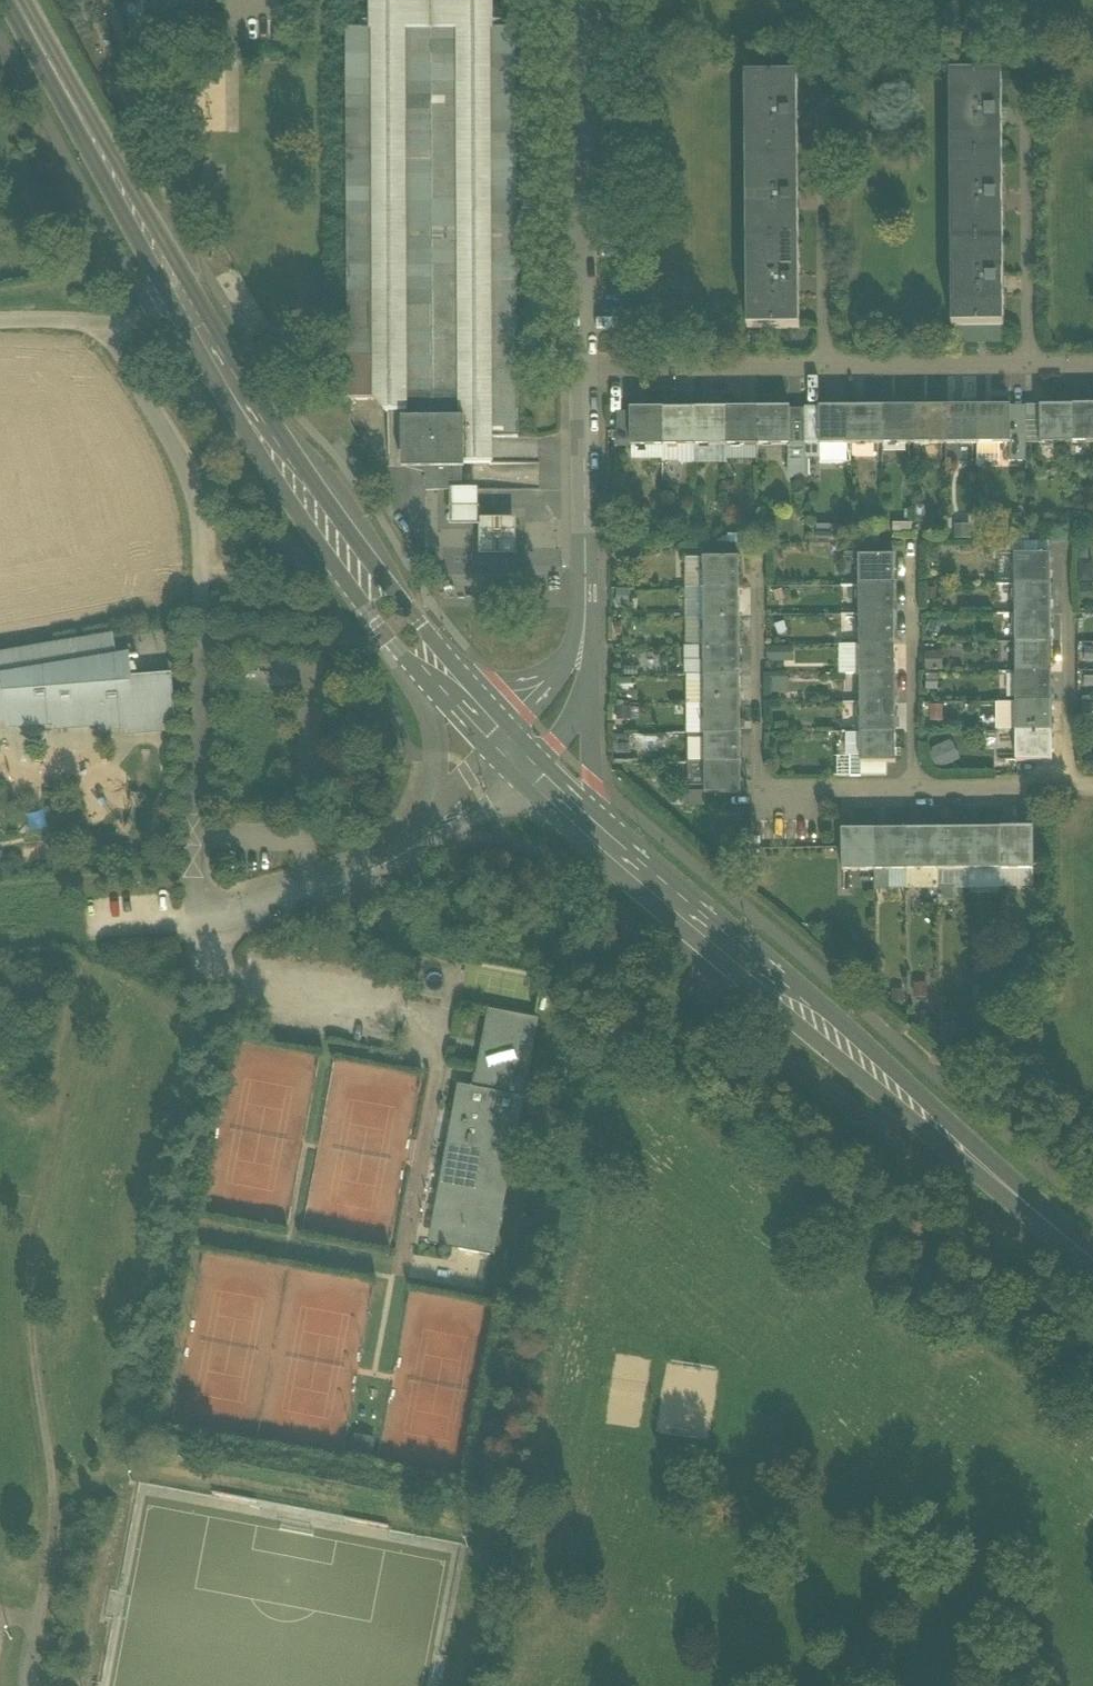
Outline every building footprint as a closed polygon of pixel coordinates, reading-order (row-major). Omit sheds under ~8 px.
[(516,30),(502,30),(502,21),(492,21),(492,0),(371,0),(371,22),(359,22),(359,30),(346,30),(348,400),(375,399),(386,413),(398,412),(407,411),(407,419),(464,418),(465,465),(491,464),(491,438),(519,438),(518,252),(524,251),(523,218),(517,218),(516,30)] [(746,78),(746,162),(798,162),(797,77),(746,78)] [(950,77),(951,161),(1002,161),(1002,77),(950,77)] [(1003,243),(1002,161),(951,161),(951,244),(1003,243)] [(746,162),(747,245),(799,245),(798,162),(746,162)] [(1003,327),(1003,243),(951,244),(952,328),(1003,327)] [(799,329),(799,245),(747,245),(748,329),(799,329)] [(1040,406),(1025,407),(1026,443),(1026,444),(1040,444),(1040,406)] [(1040,444),(1072,443),(1072,406),(1040,406),(1040,444)] [(1092,443),(1092,406),(1072,406),(1072,443),(1092,443)] [(947,445),(979,445),(978,407),(947,408),(947,445)] [(1010,407),(978,407),(979,445),(1011,444),(1011,443),(1010,407)] [(1011,443),(1026,443),(1025,407),(1010,407),(1011,443)] [(819,408),(805,409),(805,446),(819,446),(819,408)] [(852,463),(852,446),(851,408),(819,408),(819,446),(820,458),(820,464),(852,463)] [(852,446),(883,445),(883,408),(851,408),(852,446)] [(883,445),(915,445),(915,408),(883,408),(883,445)] [(915,445),(947,445),(947,408),(915,408),(915,445)] [(663,447),(695,447),(695,409),(663,410),(663,447)] [(695,447),(727,446),(726,409),(695,409),(695,447)] [(727,446),(758,446),(758,409),(726,409),(727,446)] [(790,409),(758,409),(758,446),(790,446),(790,409)] [(790,446),(805,446),(805,409),(790,409),(790,446)] [(617,441),(631,440),(630,410),(617,410),(617,441)] [(631,447),(663,447),(663,410),(630,410),(631,440),(631,447)] [(465,465),(464,418),(407,419),(403,419),(402,469),(434,469),(460,469),(465,469),(465,465)] [(491,438),(491,464),(519,465),(519,453),(519,438),(491,438)] [(1026,444),(1026,443),(1011,443),(1011,444),(1011,460),(1026,460),(1026,444)] [(695,464),(726,464),(726,461),(727,446),(695,447),(695,464)] [(726,461),(758,461),(758,446),(727,446),(726,461)] [(805,475),(805,458),(805,446),(790,446),(790,475),(805,475)] [(819,446),(805,446),(805,458),(820,458),(819,446)] [(631,447),(631,460),(663,460),(663,447),(631,447)] [(663,460),(663,465),(695,464),(695,447),(663,447),(663,460)] [(433,488),(450,489),(461,488),(461,477),(460,469),(434,469),(433,488)] [(480,489),(461,488),(450,489),(450,527),(479,526),(479,556),(518,556),(516,518),(480,518),(480,489)] [(999,557),(1015,557),(1024,557),(1024,542),(996,542),(996,557),(999,557)] [(1024,542),(1024,557),(1049,557),(1049,542),(1024,542)] [(1015,557),(999,557),(999,586),(1015,585),(1015,557)] [(1015,557),(1015,585),(1051,585),(1051,557),(1049,557),(1024,557),(1015,557)] [(859,558),(859,587),(895,587),(894,558),(859,558)] [(704,560),(704,589),(739,588),(739,559),(704,560)] [(685,589),(704,589),(704,560),(685,560),(685,589)] [(1051,614),(1051,585),(1015,585),(1016,615),(1051,614)] [(859,587),(859,616),(895,616),(895,587),(859,587)] [(740,618),(739,588),(704,589),(704,618),(740,618)] [(686,618),(704,618),(704,589),(685,589),(686,618)] [(1052,644),(1051,614),(1016,615),(1016,644),(1052,644)] [(859,616),(860,645),(895,645),(895,616),(859,616)] [(704,618),(686,618),(686,647),(704,647),(704,618)] [(740,647),(740,618),(704,618),(704,647),(740,647)] [(132,732),(173,728),(169,677),(172,676),(171,675),(128,678),(126,661),(139,658),(139,657),(113,661),(110,640),(0,658),(0,715),(10,714),(11,725),(58,721),(59,726),(105,723),(105,728),(132,726),(132,732)] [(1052,673),(1052,644),(1016,644),(1016,673),(1052,673)] [(860,675),(860,645),(839,646),(839,675),(860,675)] [(860,645),(860,675),(895,674),(895,645),(860,645)] [(686,676),(705,676),(704,647),(686,647),(686,676)] [(740,676),(740,647),(704,647),(705,676),(740,676)] [(244,692),(269,692),(269,673),(244,672),(244,692)] [(1052,702),(1052,673),(1016,673),(1016,703),(1052,702)] [(860,675),(860,704),(896,704),(895,674),(860,675)] [(686,706),(705,706),(705,676),(686,676),(686,706)] [(740,706),(740,676),(705,676),(705,706),(740,706)] [(1052,732),(1052,702),(1016,703),(1016,732),(1052,732)] [(1001,732),(1016,732),(1016,703),(998,703),(998,732),(1001,732)] [(860,704),(860,733),(896,733),(896,704),(860,704)] [(705,706),(686,706),(686,735),(705,735),(705,706)] [(740,735),(740,706),(705,706),(705,735),(740,735)] [(1002,763),(1017,762),(1016,732),(1001,732),(1002,763)] [(1052,762),(1052,732),(1016,732),(1017,762),(1052,762)] [(851,757),(860,756),(860,733),(851,733),(851,734),(850,734),(847,738),(847,753),(851,757)] [(896,763),(896,733),(860,733),(860,756),(860,763),(887,763),(896,763)] [(687,765),(705,765),(705,735),(686,735),(687,765)] [(705,735),(705,765),(741,764),(740,735),(705,735)] [(952,759),(951,744),(930,745),(932,761),(952,759)] [(851,777),(861,777),(860,763),(860,756),(851,757),(851,777)] [(851,777),(851,757),(836,757),(836,777),(851,777)] [(1017,774),(1053,774),(1052,762),(1017,762),(1017,774)] [(861,777),(887,777),(887,763),(860,763),(861,777)] [(741,793),(741,764),(705,765),(705,786),(705,793),(741,793)] [(705,765),(687,765),(687,786),(705,786),(705,765)] [(938,871),(969,871),(969,829),(937,830),(938,871)] [(969,871),(1001,871),(1000,829),(969,829),(969,871)] [(1032,829),(1000,829),(1001,871),(1032,870),(1032,829)] [(843,872),(875,872),(874,830),(842,831),(843,872)] [(875,872),(906,872),(906,830),(874,830),(875,872)] [(906,872),(938,871),(937,830),(906,830),(906,872)] [(938,871),(906,872),(906,889),(938,889),(938,887),(938,871)] [(954,890),(969,890),(969,871),(938,871),(938,887),(954,886),(954,890)] [(1001,871),(969,871),(969,890),(1001,889),(1001,871)] [(875,890),(906,889),(906,872),(875,872),(875,890)] [(480,1070),(525,1079),(536,1018),(491,1010),(480,1070)] [(459,1250),(491,1256),(525,1079),(480,1070),(476,1089),(461,1086),(446,1166),(455,1167),(444,1226),(463,1230),(459,1250)] [(431,1245),(459,1250),(463,1230),(444,1226),(455,1167),(446,1166),(431,1245)]
